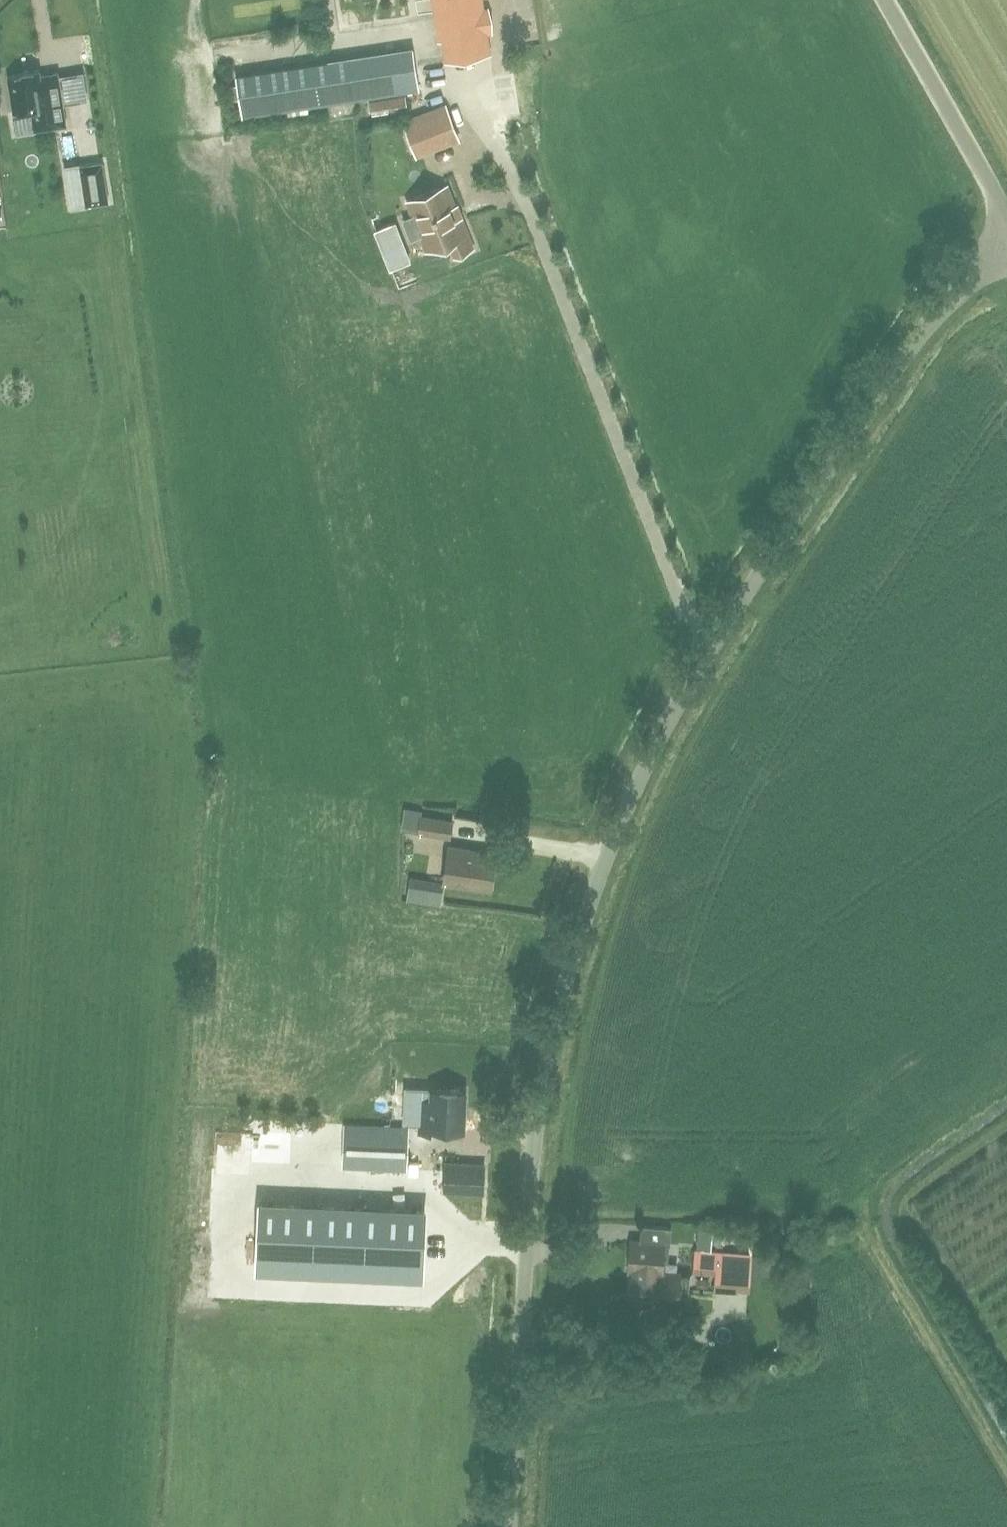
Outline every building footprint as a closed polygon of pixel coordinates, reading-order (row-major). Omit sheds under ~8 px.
[(448,59),(490,53),(489,52),(487,52),(483,30),(488,29),(485,12),(481,13),(479,0),(439,0),(448,59)] [(419,90),(413,50),(236,76),(242,116),(419,90)] [(67,129),(58,76),(40,79),(39,73),(8,78),(14,117),(32,114),(36,134),(67,129)] [(405,95),(368,101),(370,112),(407,106),(405,95)] [(413,146),(457,128),(449,108),(405,125),(413,146)] [(84,187),(69,189),(72,208),(109,203),(103,162),(81,166),(84,187)] [(447,187),(407,202),(415,221),(419,219),(423,230),(419,232),(426,251),(449,242),(455,255),(472,249),(461,219),(460,220),(447,187)] [(417,834),(425,835),(451,839),(454,821),(419,816),(417,834)] [(492,889),(496,857),(472,854),(472,850),(449,847),(444,883),(492,889)] [(432,1089),(431,1098),(419,1097),(418,1131),(432,1132),(432,1129),(463,1130),(465,1091),(432,1089)] [(406,1170),(408,1127),(345,1124),(343,1167),(406,1170)] [(484,1164),(445,1162),(444,1192),(482,1194),(484,1164)] [(262,1197),(259,1271),(422,1278),(425,1204),(262,1197)] [(765,1246),(764,1250),(752,1249),(750,1264),(741,1263),(742,1252),(712,1249),(715,1224),(699,1222),(697,1248),(695,1248),(693,1272),(716,1274),(714,1292),(738,1294),(738,1290),(750,1291),(751,1277),(762,1278),(762,1271),(769,1271),(771,1247),(765,1246)] [(627,1267),(632,1267),(629,1300),(688,1305),(690,1275),(682,1274),(682,1272),(664,1270),(664,1262),(668,1262),(670,1240),(630,1237),(627,1267)]
